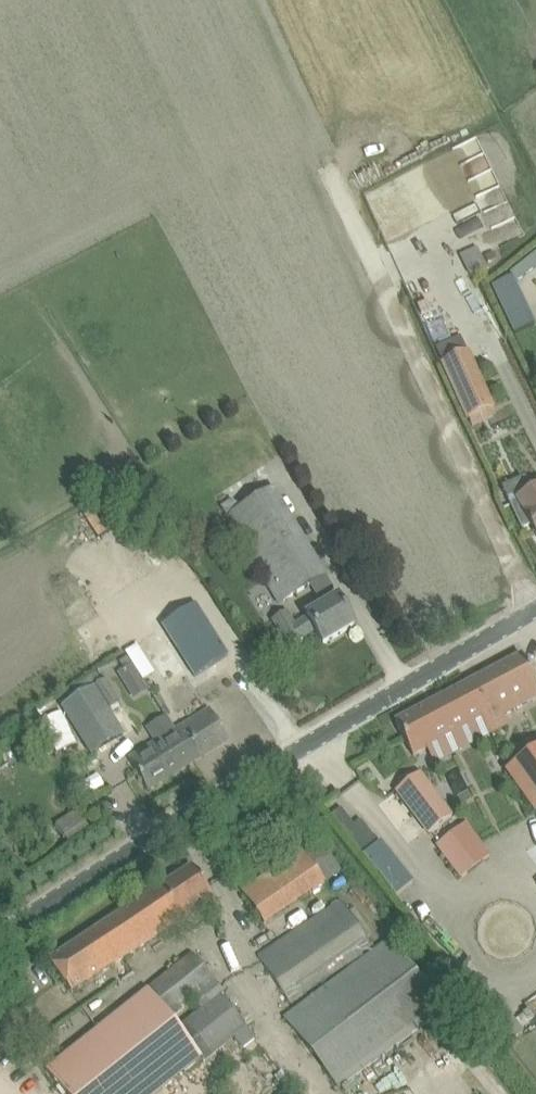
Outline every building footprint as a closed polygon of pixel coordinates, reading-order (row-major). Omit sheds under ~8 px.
[(462,259),(470,276),(490,266),(482,249),(462,259)] [(518,282),(535,268),(535,252),(511,273),(518,282)] [(439,361),(465,420),(494,406),(468,348),(439,361)] [(529,524),(535,536),(535,487),(516,499),(517,502),(510,505),(521,528),(529,524)] [(227,517),(278,602),(324,576),(273,490),(227,517)] [(307,616),(307,617),(294,625),(286,612),(273,619),(289,648),(302,640),(301,638),(315,630),(323,644),(354,625),(337,598),(307,616)] [(196,604),(162,626),(194,676),(228,655),(196,604)] [(467,684),(485,718),(486,717),(485,716),(497,710),(500,717),(527,703),(523,696),(535,689),(535,684),(521,656),(467,684)] [(112,661),(101,666),(103,673),(115,668),(112,661)] [(485,718),(467,684),(395,722),(413,756),(485,718)] [(126,737),(99,693),(68,711),(96,756),(126,737)] [(209,709),(175,730),(194,761),(228,741),(209,709)] [(60,711),(41,720),(56,752),(75,743),(60,711)] [(175,730),(166,715),(145,728),(154,743),(128,759),(147,790),(194,761),(175,730)] [(507,769),(535,812),(535,749),(507,769)] [(396,791),(429,834),(451,817),(419,774),(396,791)] [(409,883),(362,815),(351,823),(341,808),(332,814),(389,897),(409,883)] [(434,844),(459,877),(489,855),(465,822),(434,844)] [(37,838),(30,839),(31,847),(39,846),(37,838)] [(320,839),(239,890),(260,923),(341,873),(320,839)] [(191,866),(89,934),(111,967),(213,899),(191,866)] [(257,956),(288,1004),(371,946),(339,898),(257,956)] [(111,967),(89,934),(48,961),(70,994),(111,967)] [(282,1016),(338,1090),(443,1011),(389,937),(282,1016)] [(145,988),(146,990),(44,1069),(63,1093),(155,1093),(200,1059),(201,1060),(234,1034),(243,1046),(255,1037),(245,1025),(246,1024),(221,992),(223,990),(214,978),(190,952),(145,988)] [(528,1003),(535,1014),(535,997),(528,1003)] [(280,1071),(273,1076),(278,1082),(285,1076),(280,1071)]
